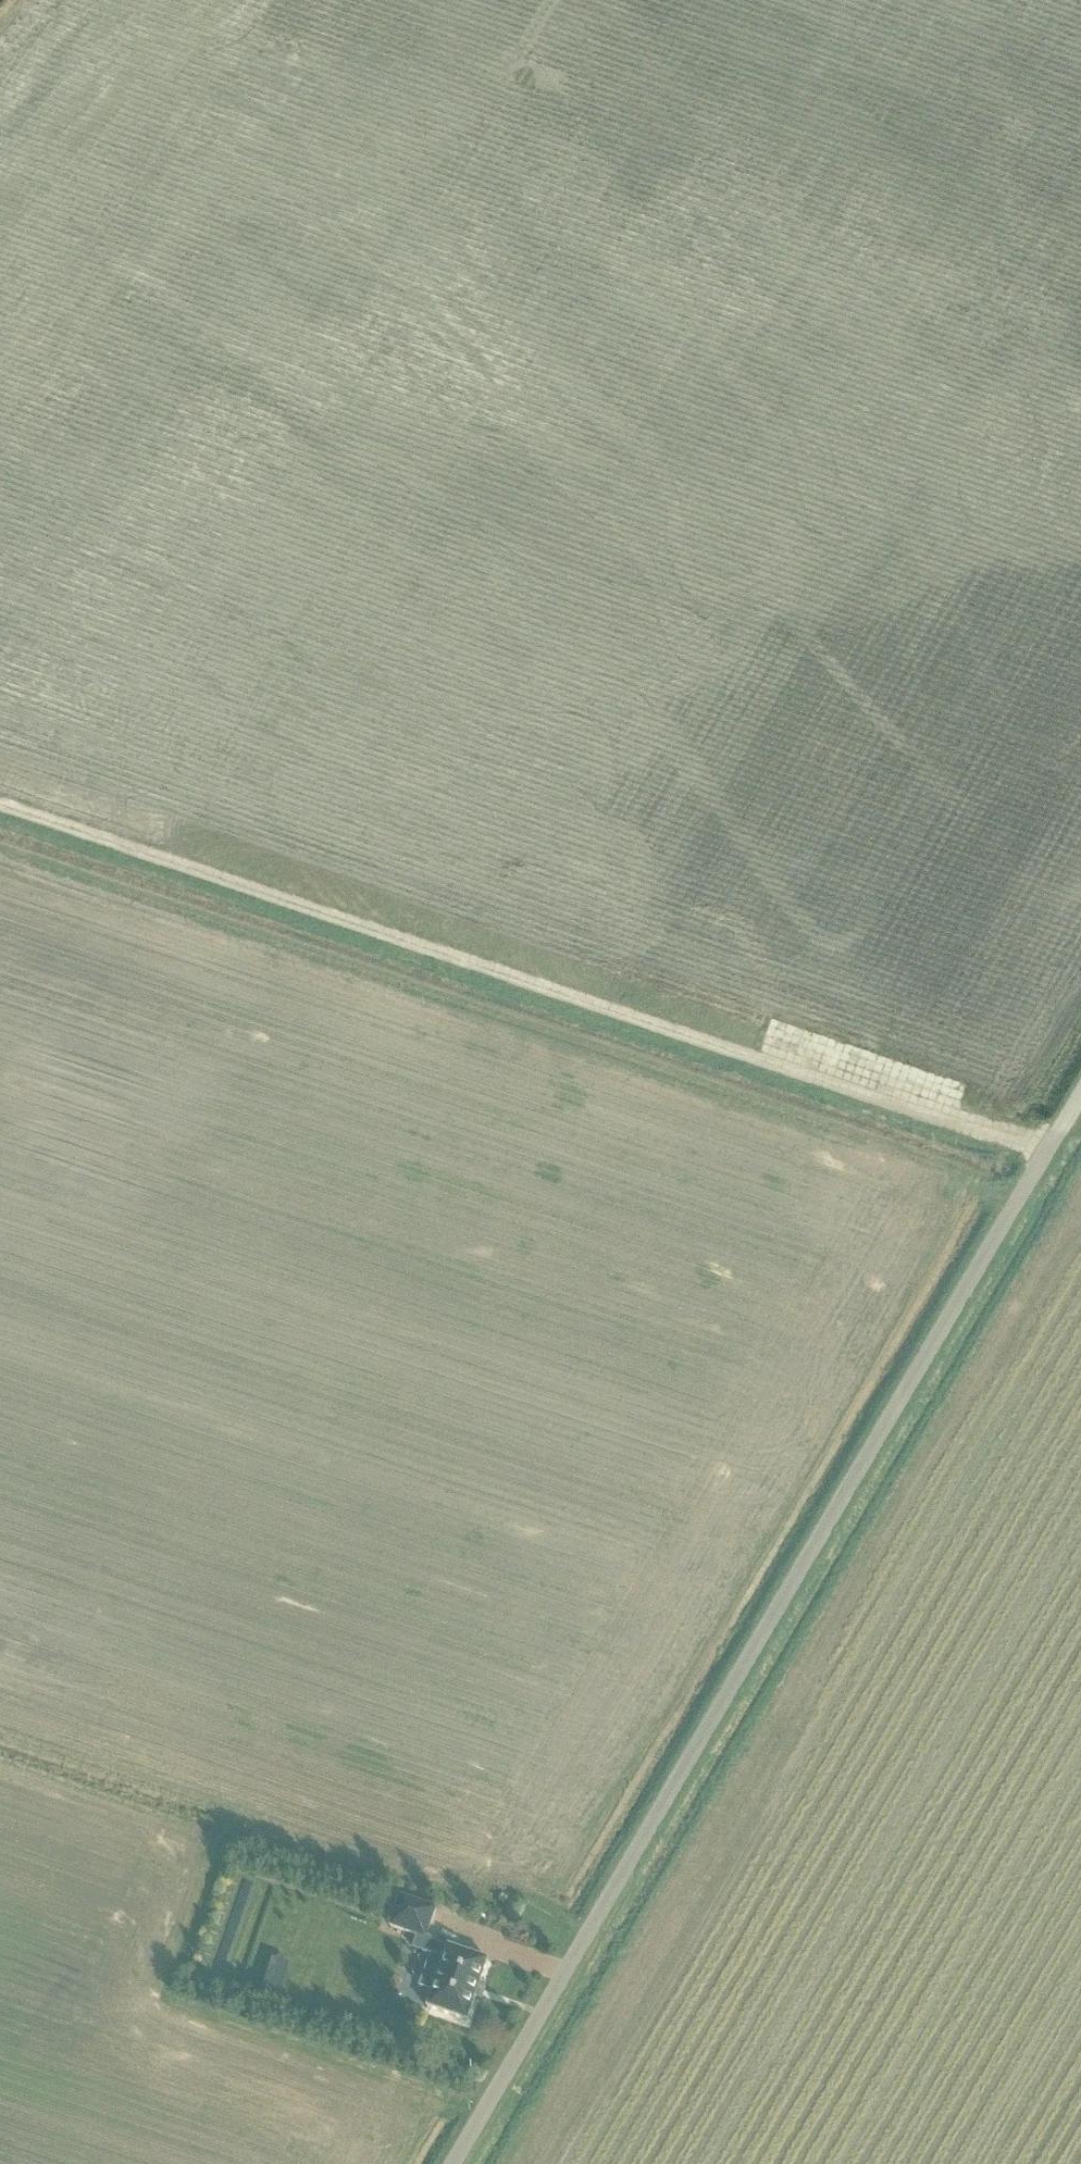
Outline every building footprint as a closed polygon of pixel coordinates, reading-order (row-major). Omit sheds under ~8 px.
[(391,1927),(427,1939),(437,1909),(402,1897),(391,1927)] [(427,1939),(419,1936),(415,1948),(432,1953),(426,1972),(439,1976),(429,2008),(468,2021),(489,1960),(438,1943),(439,1940),(428,1936),(427,1939)]
